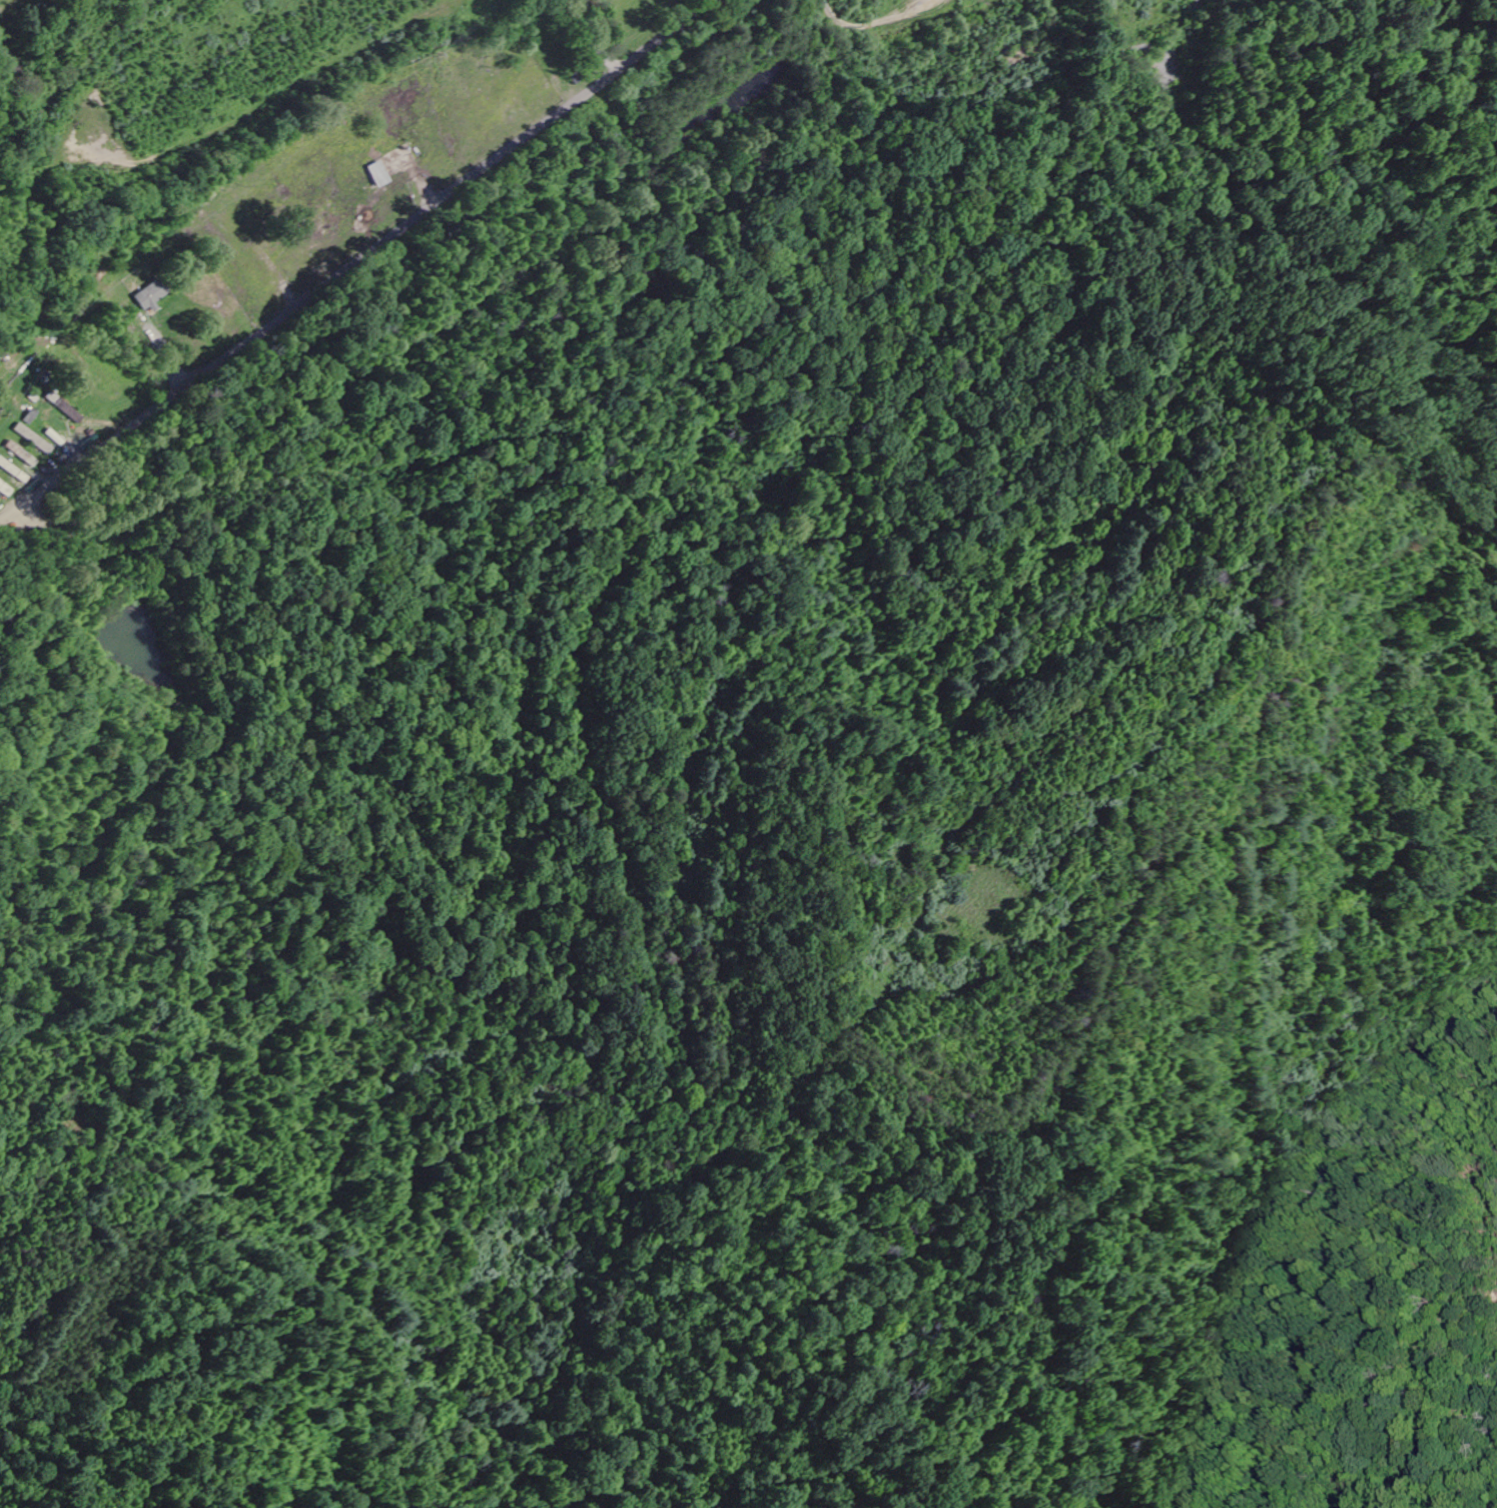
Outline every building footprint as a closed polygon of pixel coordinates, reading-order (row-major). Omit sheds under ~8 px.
[(135,296),(146,312),(173,294),(162,278),(135,296)] [(46,398),(78,424),(84,417),(51,391),(46,398)] [(38,413),(32,409),(23,421),(30,426),(38,413)] [(13,432),(49,456),(55,448),(19,423),(13,432)] [(5,447),(32,469),(38,462),(11,441),(5,447)] [(29,478),(0,457),(0,467),(25,485),(29,478)] [(0,481),(0,492),(8,498),(14,490),(0,481)]
